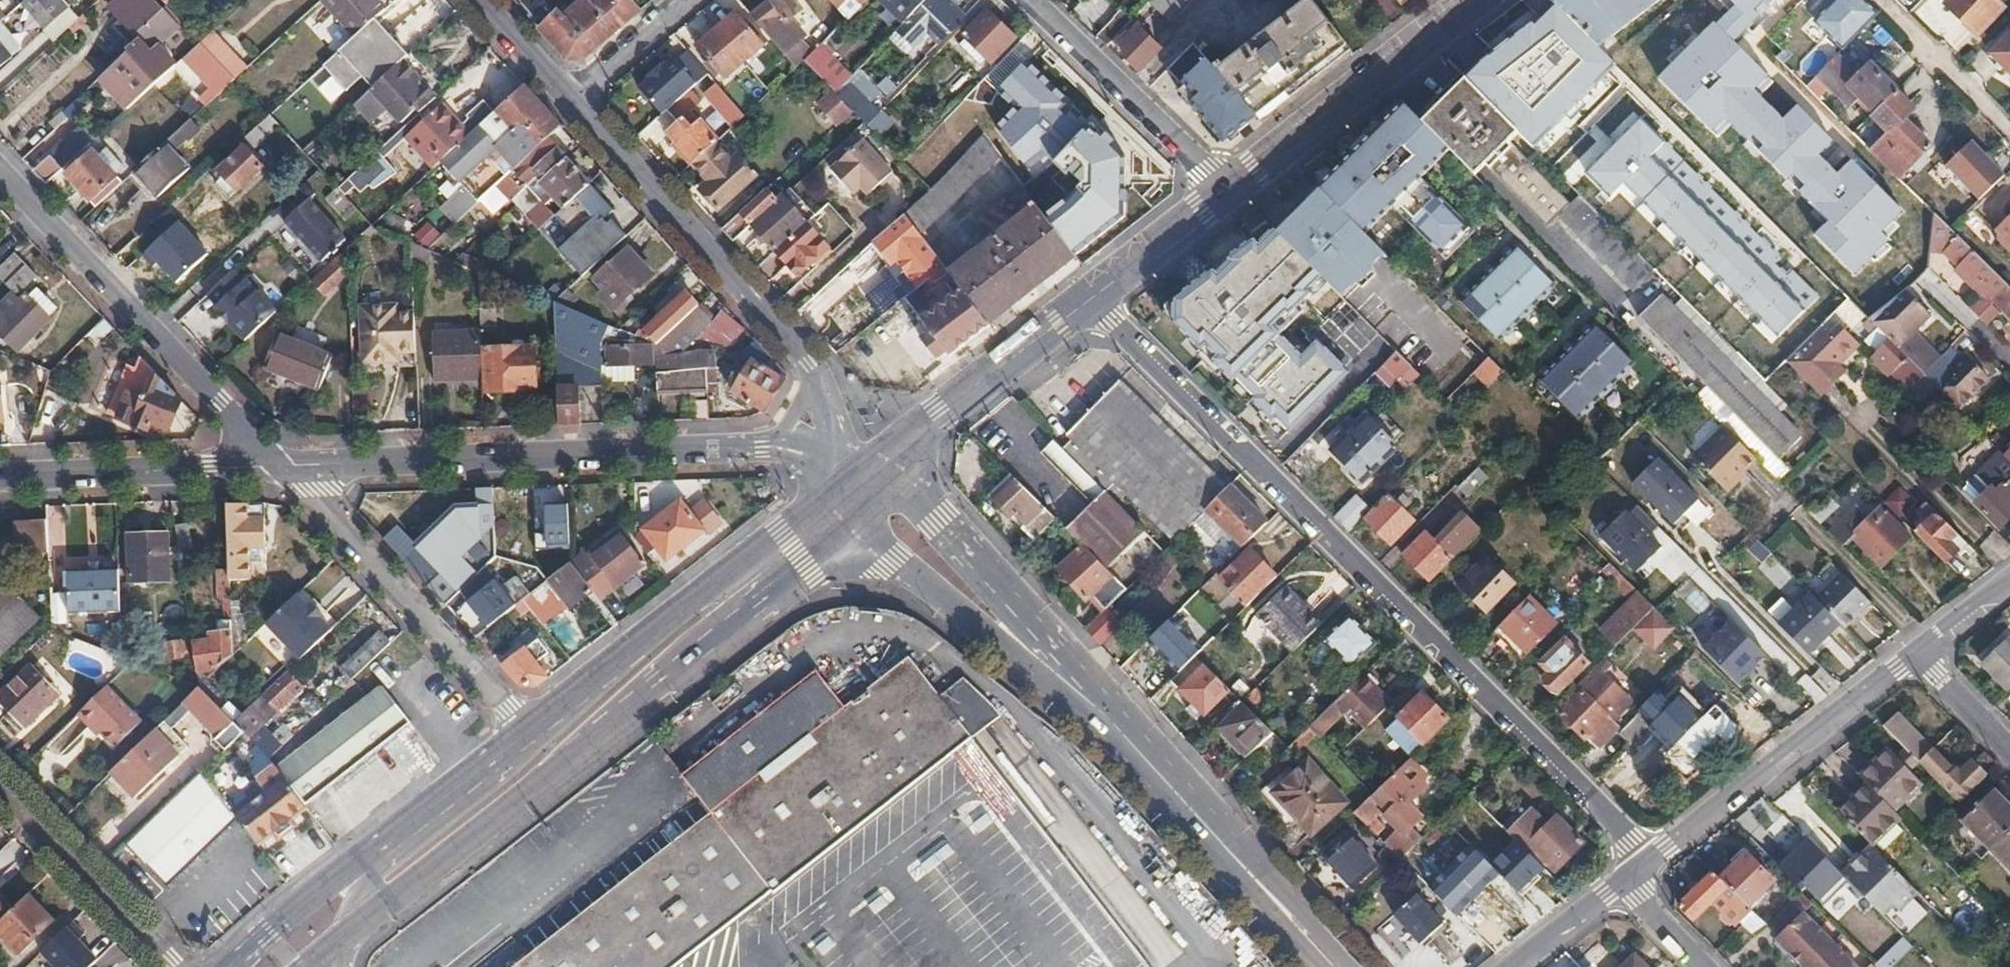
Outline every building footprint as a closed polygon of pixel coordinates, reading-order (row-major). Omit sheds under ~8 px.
[(23,0),(22,0),(22,1),(7,14),(3,18),(24,38),(42,20),(23,0)] [(163,0),(106,0),(135,32),(166,4),(165,3),(163,0)] [(378,0),(323,0),(333,11),(355,35),(370,21),(385,8),(378,0)] [(426,2),(424,0),(394,0),(385,8),(370,21),(375,27),(378,26),(385,32),(392,32),(426,2)] [(539,27),(567,58),(584,58),(642,9),(635,0),(583,0),(564,17),(557,9),(539,27)] [(751,14),(783,52),(801,38),(804,36),(793,21),(806,10),(798,0),(768,0),(751,14)] [(847,18),(863,0),(832,0),(847,18)] [(903,24),(926,0),(879,0),(903,24)] [(898,32),(915,47),(930,32),(940,43),(962,21),(941,0),(930,0),(898,32)] [(1097,36),(1107,46),(1146,6),(1139,0),(1132,0),(1097,36)] [(1150,2),(1157,9),(1168,19),(1187,0),(1152,0),(1150,2)] [(1259,115),(1306,78),(1348,45),(1336,29),(1313,0),(1311,0),(1217,69),(1259,115)] [(1535,9),(1569,37),(1584,52),(1594,43),(1600,49),(1613,39),(1626,29),(1660,0),(1547,0),(1535,9)] [(1823,15),(1834,27),(1831,30),(1844,43),(1874,13),(1861,0),(1839,0),(1823,15)] [(1949,4),(1978,33),(2004,8),(1996,0),(1953,0),(1949,4)] [(1922,8),(1937,32),(1947,26),(1932,1),(1922,8)] [(70,4),(44,28),(54,38),(80,15),(70,4)] [(181,20),(166,4),(135,32),(138,36),(130,43),(160,75),(172,64),(156,47),(161,43),(160,38),(181,20)] [(434,30),(451,15),(442,7),(426,22),(434,30)] [(355,35),(333,11),(325,18),(326,26),(344,45),(355,35)] [(988,12),(966,34),(993,60),(1015,38),(988,12)] [(737,13),(718,29),(744,60),(763,44),(737,13)] [(1119,49),(1141,70),(1162,48),(1140,28),(1119,49)] [(246,66),(212,29),(199,40),(234,77),(246,66)] [(744,60),(718,29),(700,45),(711,58),(707,64),(715,73),(720,69),(726,76),(744,60)] [(1993,53),(2009,70),(2009,35),(1993,53)] [(1737,37),(1671,102),(1698,129),(1823,253),(1890,186),(1810,107),(1737,37)] [(812,50),(801,38),(783,52),(794,65),(812,50)] [(0,40),(0,66),(6,63),(2,54),(10,50),(0,40)] [(234,77),(199,40),(189,50),(222,87),(234,77)] [(126,108),(161,76),(160,75),(130,43),(125,48),(127,50),(101,74),(97,78),(126,108)] [(824,43),(806,61),(834,89),(835,89),(838,92),(848,82),(852,77),(832,57),(835,53),(824,43)] [(1194,43),(1168,70),(1178,80),(1174,85),(1224,141),(1259,115),(1217,69),(1194,43)] [(639,86),(663,114),(669,109),(691,90),(709,73),(689,50),(677,60),(674,57),(663,66),(662,64),(649,75),(650,77),(639,86)] [(1838,55),(1820,73),(1837,91),(1833,96),(1844,108),(1858,95),(1875,111),(1897,90),(1870,64),(1858,75),(1838,55)] [(423,99),(423,89),(429,83),(406,56),(356,102),(371,120),(386,106),(398,118),(414,102),(415,103),(423,99)] [(1428,116),(1423,121),(1426,125),(1450,149),(1481,170),(1486,165),(1547,226),(1559,215),(1573,229),(1633,291),(1655,271),(1579,195),(1570,203),(1546,180),(1509,143),(1519,133),(1492,106),(1466,80),(1428,116)] [(854,109),(863,119),(868,125),(878,114),(848,82),(838,92),(854,109)] [(439,93),(429,83),(423,89),(423,99),(415,103),(421,109),(439,93)] [(548,137),(561,125),(524,84),(500,106),(477,127),(470,134),(444,158),(411,188),(428,206),(441,194),(464,216),(498,183),(522,161),(526,157),(548,137)] [(745,116),(718,84),(709,92),(737,122),(745,116)] [(838,92),(835,89),(820,104),(830,114),(827,117),(836,127),(838,125),(854,109),(838,92)] [(679,150),(692,164),(715,142),(716,141),(717,141),(700,120),(693,125),(690,121),(687,124),(682,118),(701,101),(691,90),(669,109),(679,121),(669,130),(683,146),(679,150)] [(1889,132),(1873,150),(1899,177),(1930,146),(1903,119),(1914,108),(1909,102),(1897,90),(1875,111),(1872,114),(1889,132)] [(477,127),(500,106),(490,95),(468,117),(477,127)] [(1424,113),(1399,97),(1372,117),(1392,138),(1396,138),(1429,172),(1436,164),(1405,131),(1424,113)] [(269,114),(254,98),(242,109),(244,113),(227,130),(238,142),(241,139),(259,123),(269,114)] [(314,139),(280,103),(269,114),(279,125),(303,150),(314,139)] [(444,158),(470,134),(442,104),(406,138),(407,139),(426,159),(428,161),(438,152),(444,158)] [(68,118),(76,111),(70,105),(62,111),(68,118)] [(882,109),(878,114),(868,125),(876,133),(891,118),(882,109)] [(1423,121),(1424,113),(1405,131),(1436,164),(1450,149),(1426,125),(1423,121)] [(255,146),(279,125),(269,114),(259,123),(241,139),(246,144),(262,162),(266,158),(255,146)] [(1392,138),(1372,117),(1361,126),(1353,132),(1303,172),(1321,190),(1365,234),(1395,204),(1448,257),(1475,230),(1424,178),(1429,172),(1396,138),(1392,138)] [(45,182),(70,159),(92,139),(79,124),(32,168),(45,182)] [(157,192),(187,165),(172,148),(186,135),(179,126),(141,161),(134,167),(157,192)] [(931,189),(906,214),(921,233),(1000,155),(985,135),(946,176),(931,189)] [(589,182),(548,137),(526,157),(545,178),(540,182),(549,191),(563,206),(589,182)] [(342,169),(314,139),(303,150),(322,171),(330,180),(342,169)] [(416,169),(426,159),(407,139),(396,149),(416,169)] [(831,167),(845,183),(852,176),(859,184),(865,190),(889,168),(861,139),(831,167)] [(715,142),(692,164),(708,182),(700,189),(718,210),(756,175),(745,162),(739,167),(716,141),(715,142)] [(1980,201),(2005,176),(1971,143),(1946,167),(1951,172),(1961,182),(1962,183),(1980,201)] [(232,195),(265,166),(262,162),(246,144),(221,167),(226,173),(218,180),(232,195)] [(121,179),(108,164),(113,160),(104,150),(99,154),(91,147),(65,171),(89,198),(100,188),(105,193),(121,179)] [(912,151),(903,161),(931,189),(946,176),(937,168),(933,171),(912,151)] [(1680,156),(1643,191),(1696,245),(1734,209),(1680,155),(1680,156)] [(508,194),(531,172),(522,161),(498,183),(508,194)] [(349,200),(377,175),(365,162),(337,187),(349,200)] [(1935,209),(1941,203),(1962,183),(1961,182),(1951,172),(1945,179),(1936,170),(1920,187),(1932,199),(1929,203),(1935,209)] [(852,176),(845,183),(852,190),(859,184),(852,176)] [(305,182),(274,209),(326,265),(332,260),(346,247),(350,243),(308,198),(315,192),(305,182)] [(613,209),(589,182),(563,206),(574,218),(588,232),(613,209)] [(773,184),(724,229),(733,240),(752,223),(783,195),(773,184)] [(1165,313),(1287,435),(1346,377),(1315,345),(1302,357),(1273,328),(1287,314),(1290,316),(1313,294),(1310,291),(1323,278),(1343,297),(1358,283),(1360,285),(1374,271),(1372,269),(1386,255),(1365,234),(1321,190),(1278,232),(1272,227),(1166,307),(1165,313)] [(563,206),(549,191),(541,199),(543,200),(555,213),(563,206)] [(783,195),(752,223),(777,250),(807,222),(815,214),(802,199),(794,207),(783,195)] [(549,219),(555,213),(543,200),(526,216),(538,229),(549,219)] [(973,254),(951,271),(963,288),(988,322),(1010,306),(1011,305),(1077,255),(1075,251),(1051,222),(1037,204),(998,235),(973,254)] [(1931,252),(1944,252),(1972,278),(1995,301),(2009,316),(2009,286),(1952,229),(1936,213),(1934,215),(1931,252)] [(906,214),(875,241),(894,264),(900,259),(920,286),(931,278),(937,273),(942,279),(951,271),(921,233),(906,214)] [(146,248),(168,228),(156,216),(135,235),(146,248)] [(588,232),(574,218),(566,225),(571,231),(574,230),(582,238),(588,232)] [(1728,306),(1708,325),(1766,383),(1787,362),(1819,330),(1820,328),(1850,299),(1769,219),(1747,242),(1761,256),(1764,253),(1803,292),(1806,304),(1767,341),(1758,332),(1755,333),(1728,306)] [(1997,233),(2000,236),(2000,242),(2009,252),(2009,219),(1997,233)] [(807,222),(777,250),(800,275),(812,264),(814,267),(832,250),(807,222)] [(427,258),(432,248),(411,239),(411,253),(427,258)] [(1517,245),(1498,264),(1537,303),(1541,299),(1546,299),(1552,292),(1552,288),(1556,284),(1517,245)] [(17,250),(0,266),(0,270),(20,291),(39,274),(17,250)] [(579,280),(594,266),(582,255),(549,284),(559,298),(579,280)] [(608,287),(602,293),(619,311),(629,301),(626,297),(642,282),(643,281),(618,256),(597,276),(608,287)] [(320,295),(343,273),(332,260),(326,265),(323,269),(308,282),(320,295)] [(1481,281),(1520,320),(1523,317),(1528,317),(1534,310),(1534,306),(1537,303),(1498,264),(1481,281)] [(493,305),(493,273),(475,266),(477,306),(493,305)] [(224,325),(241,343),(278,309),(247,276),(245,279),(235,268),(207,294),(217,304),(214,307),(228,321),(224,325)] [(608,287),(597,276),(592,281),(602,293),(608,287)] [(568,305),(587,289),(579,280),(559,298),(557,300),(568,305)] [(1520,320),(1481,281),(1462,300),(1501,339),(1506,335),(1510,335),(1516,328),(1516,324),(1520,320)] [(0,291),(0,326),(6,332),(12,326),(27,341),(52,317),(48,313),(29,293),(27,290),(20,296),(8,283),(0,291)] [(58,305),(38,285),(29,293),(48,313),(58,305)] [(988,322),(963,288),(923,319),(951,355),(990,324),(988,322)] [(916,289),(906,297),(918,313),(929,305),(916,289)] [(1904,289),(1868,318),(1891,341),(1908,358),(1924,374),(1926,376),(1957,408),(1987,378),(1963,354),(1952,365),(1942,355),(1939,358),(1937,356),(1921,340),(1911,331),(1928,314),(1904,289)] [(655,343),(701,303),(689,291),(647,327),(643,324),(634,332),(652,339),(655,343)] [(1640,317),(1751,429),(1779,458),(1799,436),(1748,384),(1685,321),(1661,297),(1640,317)] [(711,368),(709,350),(684,351),(671,350),(716,308),(707,298),(701,303),(655,343),(656,364),(656,369),(707,368),(711,368)] [(600,332),(604,320),(591,314),(568,305),(557,300),(553,299),(554,321),(596,339),(600,332)] [(603,384),(603,362),(602,340),(605,333),(610,322),(604,320),(600,332),(596,339),(554,321),(554,330),(556,386),(578,385),(603,384)] [(416,351),(415,330),(399,329),(399,322),(361,323),(364,380),(400,379),(400,368),(417,368),(416,351)] [(621,334),(624,328),(621,327),(610,322),(605,333),(612,336),(616,332),(621,334)] [(1634,363),(1595,325),(1576,344),(1615,383),(1620,378),(1624,378),(1630,372),(1630,368),(1634,363)] [(1819,330),(1787,362),(1816,392),(1833,375),(1828,369),(1854,342),(1840,328),(1829,339),(1819,330)] [(480,378),(478,329),(431,331),(434,379),(480,378)] [(656,364),(655,343),(652,339),(634,332),(631,331),(631,343),(608,346),(608,367),(656,364)] [(277,333),(265,366),(320,389),(333,356),(277,333)] [(528,347),(527,339),(519,339),(519,336),(482,338),(482,349),(528,347)] [(1908,358),(1891,341),(1874,357),(1891,374),(1894,372),(1908,358)] [(1615,383),(1576,344),(1560,361),(1599,400),(1602,396),(1606,396),(1612,390),(1612,386),(1615,383)] [(482,349),(484,393),(522,391),(522,388),(533,387),(532,347),(528,347),(482,349)] [(1417,371),(1398,352),(1376,375),(1390,389),(1398,380),(1406,389),(1420,375),(1417,371)] [(167,436),(183,398),(170,385),(143,356),(138,368),(141,369),(153,376),(145,397),(132,392),(129,391),(118,418),(167,436)] [(764,411),(785,378),(749,358),(728,392),(763,411),(764,411)] [(1503,372),(1489,358),(1474,373),(1488,387),(1503,372)] [(1908,358),(1894,372),(1912,391),(1926,376),(1924,374),(1908,358)] [(1599,400),(1560,361),(1541,380),(1580,419),(1584,414),(1588,414),(1594,408),(1594,404),(1599,400)] [(418,379),(417,368),(400,368),(400,379),(418,379)] [(708,390),(707,368),(656,369),(656,379),(657,392),(708,390)] [(145,397),(153,376),(141,369),(132,392),(145,397)] [(1119,384),(1068,435),(1100,466),(1131,498),(1172,539),(1174,541),(1181,535),(1195,521),(1206,510),(1226,490),(1224,487),(1192,456),(1159,422),(1119,384)] [(579,422),(578,385),(556,386),(557,393),(558,423),(579,422)] [(558,423),(557,393),(538,394),(539,423),(558,423)] [(1366,418),(1333,451),(1352,470),(1351,473),(1357,479),(1361,477),(1364,481),(1397,449),(1366,418)] [(1756,459),(1726,428),(1696,458),(1726,489),(1756,459)] [(1779,458),(1751,429),(1744,436),(1772,465),(1779,458)] [(1087,477),(1056,445),(1045,455),(1067,478),(1094,505),(1107,493),(1088,475),(1087,477)] [(2000,451),(1962,489),(1999,526),(2009,515),(2009,462),(2006,457),(2000,451)] [(1673,523),(1698,498),(1658,458),(1633,482),(1673,523)] [(1480,471),(1462,489),(1470,496),(1487,478),(1480,471)] [(1057,521),(1019,481),(995,503),(1011,519),(1013,516),(1025,528),(1023,531),(1034,543),(1057,521)] [(1254,507),(1232,485),(1226,490),(1206,510),(1227,531),(1244,547),(1269,523),(1254,507)] [(482,569),(494,558),(493,522),(491,487),(482,487),(476,487),(476,506),(457,507),(424,538),(403,557),(445,602),(482,569)] [(1107,493),(1094,505),(1068,531),(1085,548),(1106,570),(1145,532),(1107,493)] [(1357,497),(1335,518),(1349,532),(1370,509),(1357,497)] [(1387,498),(1367,520),(1391,543),(1411,522),(1403,512),(1409,505),(1400,497),(1394,504),(1387,498)] [(250,579),(250,539),(264,536),(264,499),(227,500),(229,551),(230,568),(230,580),(250,579)] [(1817,504),(1809,512),(1821,524),(1838,506),(1831,499),(1820,508),(1817,504)] [(641,529),(665,559),(703,531),(680,500),(641,529)] [(579,548),(581,506),(547,504),(544,547),(579,548)] [(1599,536),(1635,572),(1660,547),(1648,536),(1657,527),(1635,505),(1627,514),(1624,511),(1599,536)] [(1928,521),(1915,535),(1944,565),(1966,543),(1929,505),(1921,514),(1928,521)] [(1227,531),(1206,510),(1195,521),(1217,543),(1227,531)] [(1856,510),(1831,534),(1844,546),(1853,537),(1881,565),(1908,538),(1879,510),(1867,521),(1856,510)] [(1427,535),(1406,556),(1429,580),(1478,530),(1464,516),(1450,530),(1436,543),(1427,535)] [(49,552),(48,519),(18,521),(19,554),(49,552)] [(550,576),(507,521),(493,522),(494,558),(482,569),(510,606),(512,604),(522,597),(534,588),(546,579),(550,576)] [(157,580),(171,579),(166,530),(130,534),(135,576),(156,573),(157,580)] [(599,600),(644,565),(616,532),(605,541),(608,545),(594,557),(600,565),(596,567),(582,549),(570,558),(570,561),(590,588),(599,600)] [(1094,596),(1106,608),(1108,608),(1126,590),(1106,570),(1085,548),(1061,571),(1088,601),(1094,596)] [(1222,581),(1248,608),(1277,579),(1250,552),(1222,581)] [(1486,560),(1466,580),(1476,591),(1471,597),(1486,612),(1511,585),(1486,560)] [(590,588),(570,561),(550,576),(546,579),(566,605),(590,588)] [(1622,576),(1610,564),(1602,571),(1614,583),(1622,576)] [(122,604),(120,567),(64,569),(64,586),(70,586),(71,612),(100,610),(122,609),(122,604)] [(1882,597),(1851,567),(1817,601),(1839,622),(1848,631),(1882,597)] [(230,580),(230,568),(222,568),(222,573),(220,574),(221,599),(225,599),(231,599),(231,592),(230,580)] [(1622,576),(1614,583),(1631,601),(1632,602),(1602,632),(1617,647),(1655,609),(1622,576)] [(1476,591),(1466,580),(1461,586),(1471,597),(1476,591)] [(39,618),(3,581),(0,585),(0,655),(39,618)] [(534,588),(522,597),(528,605),(540,622),(551,613),(534,588)] [(1259,615),(1292,652),(1319,626),(1308,614),(1300,606),(1300,605),(1285,590),(1259,615)] [(315,644),(331,628),(319,616),(308,604),(297,592),(273,615),(267,622),(300,658),(315,644)] [(1806,655),(1839,622),(1817,601),(1809,592),(1776,625),(1806,655)] [(519,613),(528,605),(522,597),(512,604),(519,613)] [(1528,597),(1494,632),(1507,646),(1513,640),(1528,654),(1556,625),(1528,597)] [(326,609),(314,598),(308,604),(319,616),(326,609)] [(1304,602),(1300,606),(1308,614),(1312,610),(1304,602)] [(1177,673),(1211,637),(1179,607),(1145,643),(1177,673)] [(1106,610),(1085,631),(1098,646),(1122,624),(1108,608),(1106,608),(1106,610)] [(227,659),(233,653),(248,639),(247,618),(242,617),(241,612),(231,611),(232,616),(225,616),(217,617),(217,630),(209,631),(209,638),(193,639),(198,673),(217,669),(227,659)] [(1350,618),(1325,641),(1341,657),(1353,669),(1376,646),(1350,618)] [(1727,618),(1699,647),(1734,682),(1762,654),(1727,618)] [(1651,621),(1634,638),(1647,651),(1663,634),(1651,621)] [(502,645),(485,624),(473,633),(492,654),(495,651),(502,645)] [(256,636),(288,667),(299,656),(267,625),(256,636)] [(358,672),(389,643),(379,631),(340,668),(351,679),(358,672)] [(182,638),(165,642),(168,659),(185,656),(182,638)] [(548,678),(535,662),(546,653),(536,638),(506,661),(495,651),(492,654),(510,672),(521,685),(536,687),(548,678)] [(1341,657),(1325,641),(1324,644),(1318,650),(1316,655),(1313,662),(1319,667),(1331,667),(1341,657)] [(1537,669),(1542,674),(1546,669),(1550,673),(1546,678),(1544,680),(1558,693),(1586,664),(1564,642),(1537,669)] [(2008,690),(2009,688),(2009,644),(2008,642),(1985,666),(2008,690)] [(831,840),(970,731),(910,655),(847,705),(815,665),(728,733),(683,768),(711,805),(622,875),(548,933),(504,966),(669,966),(831,840)] [(1198,657),(1173,681),(1172,682),(1204,715),(1224,696),(1230,689),(1198,657)] [(1577,688),(1585,696),(1612,668),(1604,660),(1577,688)] [(25,726),(59,694),(32,665),(0,694),(0,698),(25,726)] [(1546,669),(1542,674),(1546,678),(1550,673),(1546,669)] [(259,727),(289,698),(296,698),(299,695),(302,693),(302,685),(287,670),(277,680),(234,722),(243,731),(248,737),(259,727)] [(1802,675),(1794,684),(1814,703),(1823,694),(1802,675)] [(1309,729),(1315,735),(1320,740),(1351,709),(1369,728),(1391,706),(1363,677),(1324,715),(1309,729)] [(234,722),(199,685),(166,718),(173,725),(190,708),(201,719),(198,723),(214,738),(209,743),(221,753),(243,731),(234,722)] [(340,777),(410,722),(381,686),(344,714),(276,768),(304,803),(305,804),(325,789),(340,777)] [(1411,686),(1392,705),(1404,716),(1422,698),(1411,686)] [(139,725),(104,687),(76,714),(97,736),(100,734),(114,748),(139,725)] [(1577,688),(1555,709),(1595,748),(1617,727),(1585,696),(1577,688)] [(1422,698),(1404,716),(1401,718),(1423,741),(1445,720),(1423,696),(1422,698)] [(1654,723),(1677,744),(1692,760),(1718,734),(1680,698),(1654,723)] [(1220,730),(1247,757),(1274,733),(1246,705),(1220,730)] [(1898,714),(1884,727),(1906,749),(1918,762),(1927,754),(1930,751),(1935,747),(1927,740),(1926,741),(1898,714)] [(149,753),(175,727),(173,725),(166,718),(163,721),(139,744),(149,753)] [(1388,731),(1410,754),(1423,741),(1401,718),(1388,731)] [(1620,735),(1630,746),(1647,730),(1636,719),(1620,735)] [(1649,728),(1647,730),(1669,751),(1677,744),(1654,723),(1649,728)] [(256,745),(267,735),(259,727),(248,737),(256,745)] [(1309,729),(1289,748),(1296,755),(1315,735),(1309,729)] [(269,759),(280,748),(267,735),(256,745),(269,759)] [(135,794),(163,768),(149,753),(139,744),(121,762),(112,771),(135,794)] [(1906,749),(1896,758),(1915,777),(1925,768),(1918,762),(1906,749)] [(1862,777),(1869,784),(1894,810),(1921,784),(1915,777),(1896,758),(1889,751),(1862,777)] [(1940,783),(1959,802),(1984,777),(1986,775),(1971,759),(1959,770),(1955,766),(1950,772),(1930,751),(1927,754),(1918,762),(1925,768),(1940,783)] [(1372,797),(1355,814),(1376,834),(1384,826),(1376,818),(1384,810),(1388,814),(1385,817),(1403,835),(1421,819),(1411,808),(1407,804),(1425,786),(1418,779),(1423,774),(1410,760),(1372,797)] [(276,768),(273,764),(226,804),(236,816),(257,843),(304,803),(276,768)] [(1308,764),(1277,795),(1312,833),(1344,803),(1308,764)] [(220,795),(202,772),(200,768),(154,812),(125,840),(165,884),(236,816),(226,804),(220,795)] [(135,794),(112,771),(101,780),(124,805),(135,794)] [(1869,784),(1841,812),(1873,845),(1875,847),(1904,820),(1894,810),(1869,784)] [(1991,849),(2009,830),(2009,807),(1992,789),(1961,820),(1991,849)] [(1511,834),(1479,803),(1457,826),(1494,863),(1515,846),(1521,852),(1525,848),(1524,847),(1511,834)] [(1532,813),(1511,834),(1524,847),(1525,848),(1555,877),(1559,873),(1556,871),(1584,843),(1558,818),(1547,828),(1532,813)] [(1840,873),(1781,813),(1759,834),(1763,837),(1756,844),(1804,893),(1808,890),(1819,902),(1844,878),(1840,873)] [(1229,912),(1141,816),(1125,831),(1167,878),(1202,916),(1234,952),(1248,966),(1264,966),(1272,960),(1229,912)] [(1991,849),(2009,868),(2009,830),(1991,849)] [(1349,839),(1327,860),(1351,886),(1374,866),(1349,839)] [(1395,839),(1387,846),(1391,849),(1402,861),(1410,853),(1395,839)] [(1850,865),(1840,873),(1844,878),(1879,913),(1891,902),(1896,907),(1915,889),(1875,847),(1873,845),(1863,855),(1860,851),(1847,862),(1850,865)] [(1520,897),(1538,922),(1564,902),(1560,898),(1568,889),(1555,877),(1525,848),(1521,852),(1515,846),(1494,863),(1511,885),(1516,880),(1521,885),(1525,883),(1529,888),(1520,897)] [(1383,857),(1394,868),(1402,861),(1391,849),(1383,857)] [(1746,852),(1719,878),(1748,908),(1774,881),(1746,852)] [(1719,878),(1714,873),(1680,906),(1693,920),(1712,902),(1722,912),(1719,915),(1729,925),(1731,923),(1734,927),(1737,923),(1741,926),(1742,925),(1750,933),(1755,933),(1764,924),(1748,908),(1719,878)] [(1516,880),(1511,885),(1520,897),(1529,888),(1525,883),(1521,885),(1516,880)] [(1804,893),(1769,923),(1780,934),(1775,939),(1799,964),(1803,961),(1807,966),(1833,941),(1804,911),(1813,902),(1804,893)] [(54,920),(29,895),(16,907),(0,922),(0,930),(21,952),(54,920)] [(5,896),(0,901),(0,900),(0,922),(16,907),(5,896)] [(1421,944),(1432,934),(1443,924),(1418,896),(1396,916),(1421,944)] [(1458,916),(1479,937),(1492,925),(1495,921),(1476,901),(1474,900),(1458,916)] [(1964,934),(1976,922),(1961,907),(1949,919),(1964,934)] [(43,951),(58,966),(88,966),(98,957),(80,939),(86,933),(74,921),(43,951)] [(1443,924),(1432,934),(1437,941),(1448,930),(1443,924)] [(1479,937),(1496,955),(1502,951),(1511,943),(1492,925),(1479,937)] [(1742,925),(1741,926),(1735,932),(1741,939),(1743,941),(1750,933),(1742,925)] [(1735,932),(1725,941),(1732,948),(1741,939),(1735,932)] [(1833,941),(1807,966),(1809,966),(1858,966),(1833,941)]
